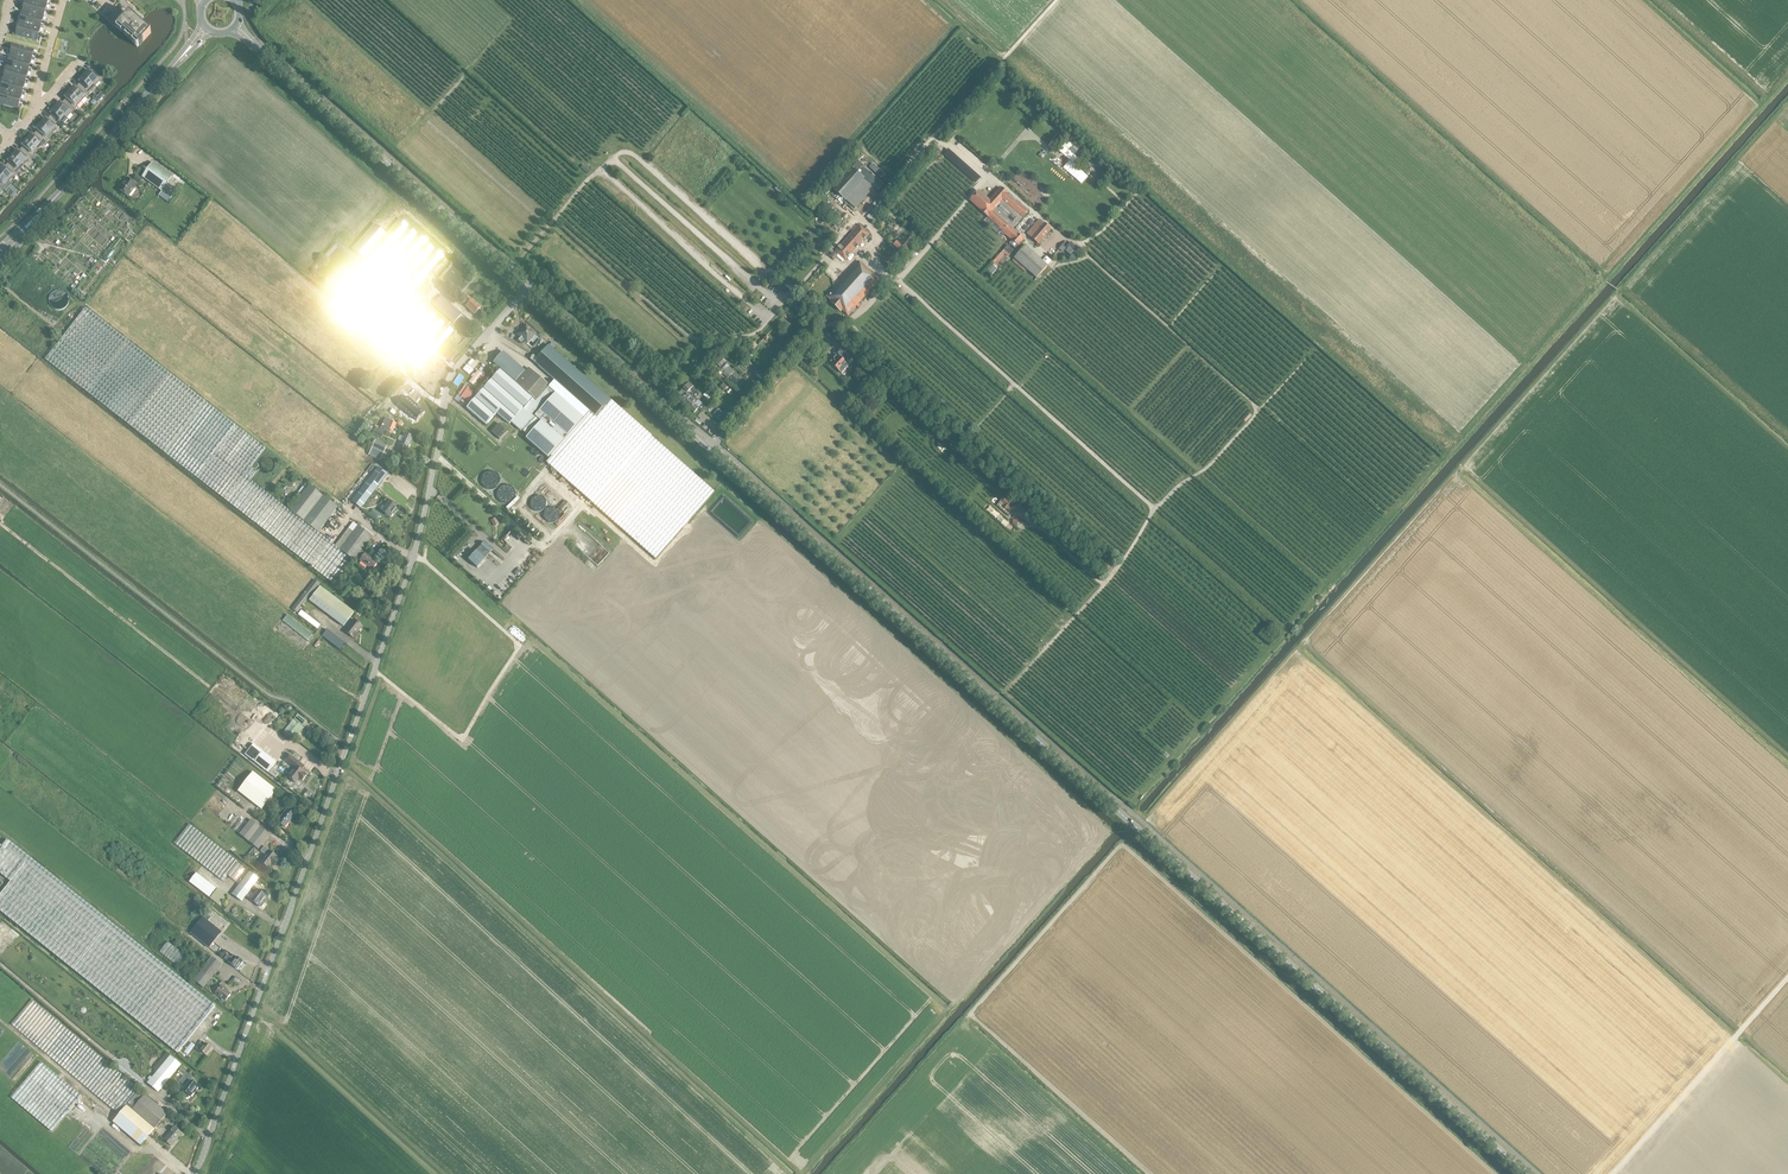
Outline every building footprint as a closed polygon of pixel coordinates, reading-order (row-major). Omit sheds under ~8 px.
[(36,3),(25,0),(25,2),(26,2),(25,7),(35,9),(36,3)] [(36,3),(35,9),(44,12),(45,8),(46,8),(47,6),(36,3)] [(35,9),(25,7),(24,11),(23,10),(22,12),(33,15),(35,9)] [(35,9),(33,15),(44,18),(44,16),(43,16),(44,12),(35,9)] [(33,15),(22,12),(22,14),(23,14),(22,18),(31,21),(33,15)] [(139,46),(151,33),(139,22),(138,23),(128,14),(117,26),(122,30),(139,46)] [(33,15),(31,21),(40,23),(42,19),(43,20),(44,18),(33,15)] [(31,21),(22,18),(21,22),(19,22),(19,24),(30,27),(31,21)] [(31,21),(30,27),(40,30),(41,28),(39,28),(40,23),(31,21)] [(30,27),(19,24),(18,25),(20,26),(19,30),(28,32),(30,27)] [(40,30),(30,27),(28,32),(26,38),(37,42),(38,40),(36,39),(38,31),(40,31),(40,30)] [(28,32),(19,30),(18,34),(16,34),(15,35),(26,38),(28,32)] [(24,47),(13,44),(13,46),(15,46),(13,50),(22,53),(24,47)] [(24,47),(22,53),(32,55),(33,51),(34,52),(35,50),(24,47)] [(22,53),(13,50),(12,54),(10,54),(10,56),(21,59),(22,53)] [(22,53),(21,59),(31,62),(32,60),(30,60),(32,55),(22,53)] [(21,59),(10,56),(9,57),(11,58),(10,62),(19,65),(21,59)] [(21,59),(19,65),(28,67),(29,63),(31,63),(31,62),(21,59)] [(19,65),(10,62),(9,66),(7,66),(7,67),(17,70),(19,65)] [(19,65),(17,70),(28,73),(29,72),(27,71),(28,67),(19,65)] [(17,70),(7,67),(6,69),(8,69),(6,74),(16,76),(17,70)] [(16,76),(25,79),(26,75),(28,75),(28,73),(17,70),(16,76)] [(87,71),(83,75),(95,86),(99,81),(100,82),(104,79),(94,70),(93,70),(95,71),(92,74),(89,71),(88,72),(87,71)] [(16,76),(6,74),(5,78),(4,77),(3,79),(14,82),(16,76)] [(83,84),(80,87),(89,95),(92,91),(91,90),(95,86),(83,75),(80,79),(81,80),(80,81),(83,84)] [(25,79),(16,76),(14,82),(25,85),(25,83),(24,83),(25,79)] [(14,82),(3,79),(3,81),(4,81),(3,85),(12,88),(14,82)] [(14,82),(12,88),(22,90),(23,86),(24,87),(25,85),(14,82)] [(12,88),(3,85),(2,89),(1,89),(0,91),(11,94),(12,88)] [(73,87),(69,91),(81,102),(85,97),(86,98),(89,95),(80,87),(78,90),(75,87),(74,88),(73,87)] [(22,90),(12,88),(11,94),(22,97),(22,95),(21,95),(22,90)] [(0,91),(0,92),(1,93),(0,97),(9,99),(11,94),(0,91)] [(69,100),(66,103),(75,111),(78,107),(77,106),(81,102),(69,91),(66,95),(67,96),(65,97),(69,100)] [(101,91),(92,102),(95,105),(105,94),(101,91)] [(11,94),(9,99),(18,102),(20,98),(21,98),(22,97),(11,94)] [(0,97),(0,103),(18,109),(19,107),(17,106),(18,102),(9,99),(0,97)] [(1025,102),(1023,104),(1036,117),(1038,114),(1025,102)] [(58,103),(55,107),(67,118),(71,113),(72,114),(75,111),(66,103),(64,106),(61,103),(59,104),(58,103)] [(54,116),(52,119),(57,124),(60,121),(63,123),(67,118),(55,107),(51,111),(52,112),(51,113),(54,116)] [(44,119),(41,123),(53,134),(57,129),(55,127),(55,126),(57,124),(52,119),(50,122),(46,119),(45,120),(44,119)] [(40,132),(38,135),(46,143),(49,139),(49,138),(53,134),(41,123),(37,127),(38,128),(37,129),(40,132)] [(1064,138),(1060,133),(1049,143),(1053,148),(1064,138)] [(30,135),(26,139),(38,150),(42,145),(43,146),(46,143),(38,135),(35,137),(32,134),(31,136),(30,135)] [(1085,153),(1073,143),(1075,140),(1071,136),(1068,139),(1058,150),(1051,158),(1057,164),(1064,155),(1064,154),(1076,164),(1082,156),(1085,153)] [(26,148),(23,151),(32,158),(35,155),(34,154),(38,150),(26,139),(23,143),(24,144),(22,145),(26,148)] [(981,177),(949,149),(943,155),(976,183),(981,177)] [(16,151),(12,155),(24,166),(28,161),(29,162),(32,158),(23,151),(21,153),(18,150),(16,152),(16,151)] [(12,164),(9,167),(18,174),(21,171),(20,170),(24,166),(12,155),(9,159),(10,159),(8,161),(12,164)] [(141,176),(161,190),(171,176),(152,161),(141,176)] [(834,190),(846,201),(856,210),(875,188),(879,191),(884,185),(859,162),(834,190)] [(0,168),(0,173),(10,181),(14,177),(15,178),(18,174),(9,167),(7,169),(3,166),(2,168),(1,167),(0,168)] [(0,173),(0,187),(4,190),(0,187),(2,184),(3,185),(3,184),(6,186),(10,181),(0,173)] [(135,180),(134,182),(128,178),(119,190),(128,196),(138,183),(140,184),(143,180),(137,176),(134,180),(135,180)] [(158,195),(168,201),(173,194),(163,187),(158,195)] [(970,202),(987,218),(984,221),(999,235),(1003,231),(1013,240),(1010,244),(1016,249),(1024,240),(1013,230),(1028,212),(1002,189),(990,202),(979,192),(970,202)] [(879,204),(878,206),(867,217),(872,222),(881,212),(884,209),(879,204)] [(400,219),(386,234),(365,259),(333,295),(376,332),(419,370),(454,331),(411,294),(443,256),(400,219)] [(1026,226),(1024,225),(1022,229),(1028,233),(1034,222),(1030,220),(1026,226)] [(1039,244),(1051,230),(1040,220),(1027,235),(1039,244)] [(386,234),(375,224),(353,249),(365,259),(386,234)] [(870,234),(861,225),(859,224),(835,251),(846,261),(870,234)] [(1066,242),(1059,249),(1063,253),(1065,250),(1072,257),(1078,249),(1071,243),(1070,245),(1066,242)] [(1008,257),(1014,251),(1008,245),(994,261),(985,270),(991,276),(1001,266),(997,262),(1005,254),(1008,257)] [(1015,259),(1012,261),(1030,277),(1031,277),(1035,281),(1037,278),(1048,266),(1025,246),(1015,259)] [(834,252),(830,256),(835,260),(838,256),(834,252)] [(843,310),(848,315),(857,306),(880,280),(859,261),(835,288),(827,296),(833,301),(832,302),(833,304),(842,311),(843,310)] [(475,314),(481,307),(469,297),(466,300),(469,303),(466,306),(475,314)] [(290,511),(251,481),(257,472),(251,468),(266,449),(87,309),(47,360),(334,584),(353,560),(335,546),(318,533),(338,507),(309,486),(290,511)] [(528,343),(536,334),(527,325),(518,335),(528,343)] [(744,352),(748,356),(756,348),(755,348),(758,345),(756,344),(759,341),(756,339),(755,340),(756,341),(754,342),(753,342),(751,344),(746,350),(744,352)] [(596,417),(611,400),(549,345),(533,362),(589,412),(596,417)] [(852,363),(855,361),(851,357),(840,347),(834,354),(836,356),(830,363),(843,375),(843,374),(845,376),(855,366),(852,363)] [(503,351),(493,363),(490,366),(496,371),(498,368),(516,382),(525,371),(503,351)] [(734,377),(732,375),(735,372),(729,367),(724,363),(725,362),(721,357),(715,363),(719,366),(714,371),(720,376),(723,374),(728,379),(729,379),(730,380),(729,381),(734,385),(739,380),(735,377),(734,377)] [(536,401),(500,370),(466,408),(486,425),(497,413),(509,424),(511,423),(521,431),(522,430),(553,394),(547,389),(550,386),(529,368),(516,383),(537,401),(536,401)] [(482,381),(484,378),(480,376),(482,374),(478,370),(475,374),(474,373),(472,376),(473,377),(469,382),(473,385),(478,378),(482,381)] [(453,382),(458,385),(464,375),(459,372),(453,382)] [(689,394),(688,393),(693,386),(689,382),(683,389),(681,391),(676,396),(681,400),(691,408),(690,409),(694,413),(698,408),(702,411),(704,408),(701,405),(703,403),(697,398),(701,394),(699,393),(699,392),(697,390),(696,391),(694,389),(689,394)] [(662,388),(661,389),(660,389),(665,394),(667,397),(668,387),(665,387),(662,389),(662,388)] [(469,400),(474,392),(468,388),(462,397),(464,400),(466,398),(469,400)] [(553,394),(522,430),(528,436),(526,438),(548,458),(550,455),(551,456),(582,419),(583,418),(554,393),(553,394)] [(400,406),(416,421),(423,413),(414,405),(415,403),(408,397),(400,406)] [(551,456),(546,462),(592,503),(651,436),(611,400),(596,417),(589,412),(582,420),(551,456)] [(718,409),(713,415),(722,422),(727,416),(718,409)] [(393,431),(396,424),(388,420),(386,423),(385,422),(381,430),(384,431),(394,436),(396,432),(393,431)] [(499,439),(507,431),(499,423),(491,432),(499,439)] [(407,450),(413,437),(405,433),(403,437),(401,437),(400,440),(402,440),(399,447),(407,450)] [(656,558),(714,491),(652,436),(651,436),(592,503),(656,558)] [(380,460),(386,445),(376,441),(369,455),(380,460)] [(395,461),(398,456),(392,453),(389,458),(395,461)] [(387,474),(378,467),(351,501),(361,508),(387,474)] [(525,469),(522,473),(527,477),(530,473),(525,469)] [(500,493),(504,503),(517,497),(511,483),(497,489),(499,493),(500,493)] [(555,504),(559,499),(552,494),(549,499),(555,504)] [(532,509),(546,508),(545,495),(530,497),(532,509)] [(398,507),(386,498),(385,497),(384,498),(384,497),(382,500),(384,501),(388,504),(382,511),(390,517),(398,507)] [(1012,497),(1009,499),(1008,500),(1004,497),(1000,502),(1004,505),(1003,506),(1008,511),(1009,510),(1013,513),(1019,506),(1015,503),(1017,501),(1012,497)] [(566,500),(559,507),(563,510),(569,503),(566,500)] [(983,506),(990,512),(993,507),(987,501),(983,506)] [(340,506),(327,523),(333,527),(346,511),(340,506)] [(559,508),(545,508),(545,520),(559,520),(559,508)] [(994,508),(990,511),(1014,534),(1018,530),(994,508)] [(372,509),(370,512),(378,518),(380,514),(372,509)] [(565,513),(558,521),(560,523),(567,515),(565,513)] [(353,522),(335,546),(353,560),(354,561),(357,557),(361,559),(360,561),(372,570),(378,561),(372,557),(366,553),(365,553),(362,551),(372,537),(358,525),(358,526),(353,522)] [(493,550),(484,542),(468,560),(477,568),(493,550)] [(297,613),(311,594),(313,595),(319,587),(318,586),(320,584),(315,580),(292,609),(297,613)] [(344,627),(354,613),(332,595),(321,586),(310,600),(344,627)] [(317,629),(321,625),(301,610),(298,615),(317,629)] [(308,641),(313,635),(288,615),(283,620),(308,641)] [(357,633),(362,627),(354,620),(345,632),(353,638),(354,638),(356,639),(359,635),(357,633)] [(340,649),(344,643),(327,630),(322,636),(323,636),(340,649)] [(302,726),(306,721),(298,714),(294,719),(302,726)] [(298,735),(304,728),(296,721),(296,722),(293,720),(290,724),(292,726),(286,734),(291,737),(295,732),(298,735)] [(263,751),(254,762),(268,773),(277,762),(263,751)] [(298,766),(300,763),(289,755),(285,760),(296,768),(289,778),(296,783),(299,779),(302,782),(307,776),(303,773),(305,771),(298,766)] [(253,772),(238,791),(262,810),(277,791),(253,772)] [(285,828),(295,816),(287,810),(277,822),(285,828)] [(237,815),(229,825),(239,834),(242,836),(248,841),(258,849),(270,834),(251,819),(248,823),(237,815)] [(179,838),(175,843),(179,847),(223,881),(227,876),(233,880),(239,885),(232,894),(241,902),(252,888),(257,892),(259,890),(258,889),(254,886),(259,879),(249,871),(249,872),(243,867),(237,863),(238,862),(190,824),(179,838)] [(264,846),(260,851),(266,855),(260,861),(268,868),(271,864),(274,866),(278,861),(274,858),(276,856),(269,850),(264,846)] [(189,881),(209,897),(217,888),(197,872),(189,881)] [(220,906),(227,896),(218,888),(210,898),(220,906)] [(257,892),(251,900),(259,906),(267,896),(259,890),(257,892)] [(227,913),(231,908),(226,904),(222,909),(227,913)] [(203,918),(191,933),(209,947),(221,932),(203,918)] [(177,966),(179,963),(185,955),(168,941),(159,952),(177,966)] [(204,988),(222,965),(212,956),(193,980),(204,988)] [(225,957),(224,959),(228,962),(228,961),(238,969),(242,963),(233,956),(230,959),(229,960),(225,957)] [(224,1001),(231,993),(227,990),(229,986),(222,981),(219,985),(221,986),(214,993),(224,1001)] [(11,1024),(119,1114),(139,1089),(32,1000),(11,1024)] [(206,1055),(212,1049),(202,1041),(200,1044),(203,1047),(200,1050),(206,1055)] [(187,1054),(196,1045),(192,1042),(184,1052),(187,1054)] [(149,1082),(147,1085),(159,1094),(179,1069),(181,1066),(179,1065),(170,1057),(152,1079),(150,1077),(147,1080),(149,1082)] [(53,1132),(83,1097),(42,1062),(12,1098),(53,1132)] [(187,1087),(184,1092),(185,1093),(184,1094),(184,1097),(186,1098),(188,1098),(189,1096),(191,1098),(199,1088),(191,1082),(194,1079),(187,1074),(181,1082),(187,1087)] [(146,1095),(139,1089),(119,1114),(113,1121),(142,1146),(168,1115),(145,1096),(146,1095)] [(176,1141),(179,1137),(182,1134),(175,1128),(164,1140),(172,1147),(177,1142),(176,1141)]
